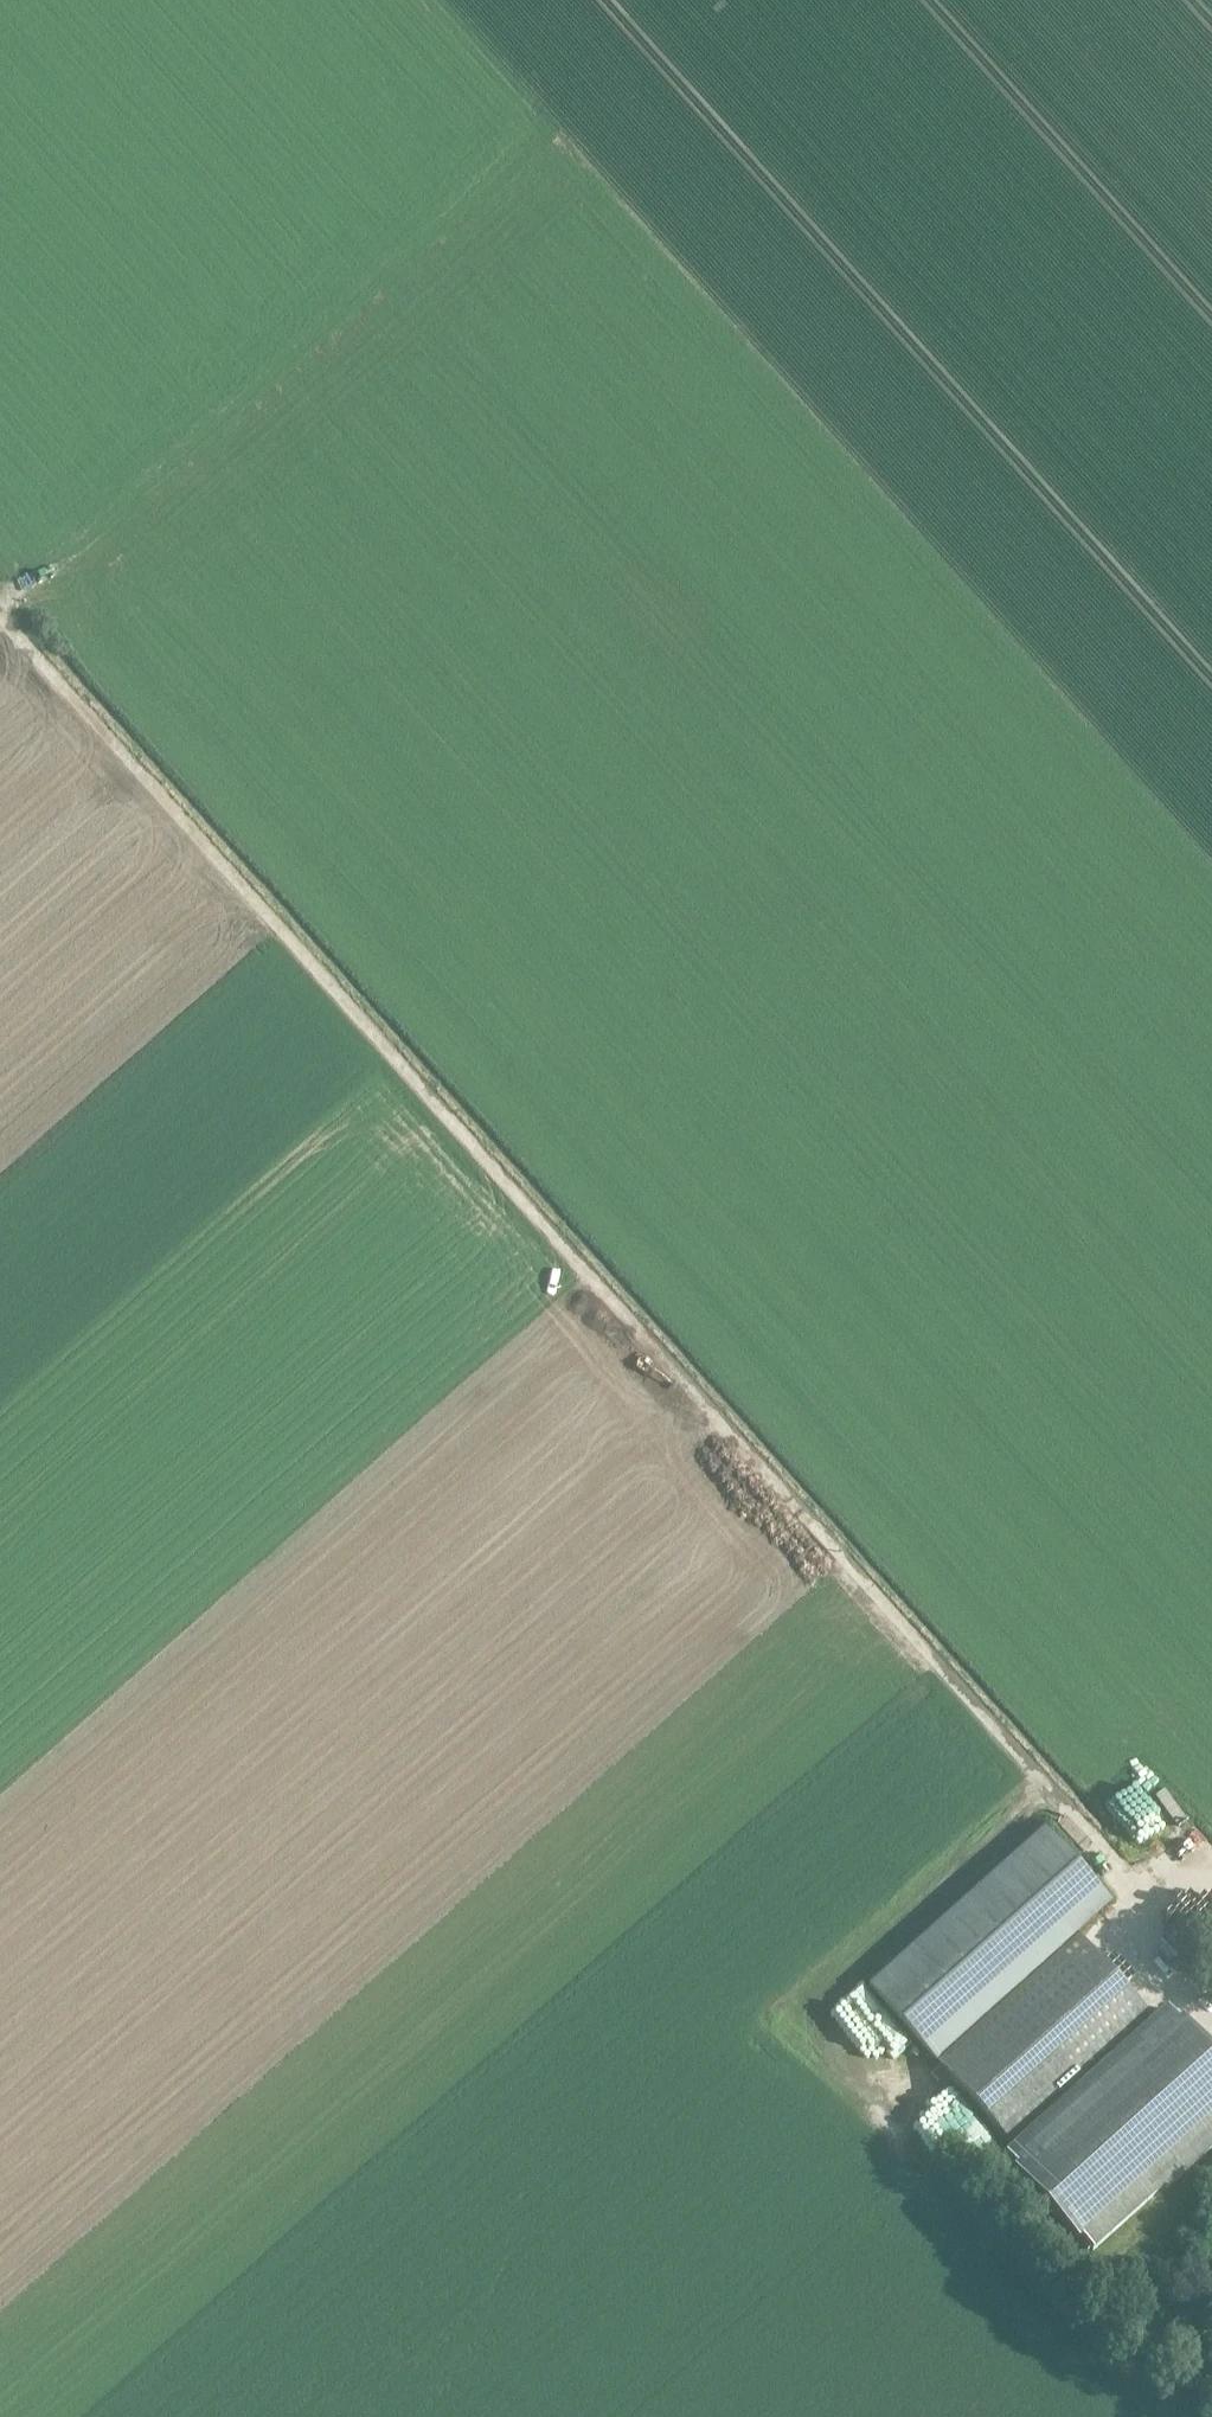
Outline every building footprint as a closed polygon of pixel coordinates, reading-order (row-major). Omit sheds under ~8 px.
[(1111,1904),(1044,1829),(867,1988),(934,2062),(1075,1936),(1111,1904)] [(1154,2023),(1075,1936),(934,2062),(1013,2150),(1154,2023)] [(1192,1937),(1177,1947),(1187,1961),(1202,1951),(1192,1937)] [(870,2007),(828,2040),(845,2061),(858,2050),(850,2040),(878,2017),(870,2007)] [(1168,2011),(1154,2023),(1013,2150),(1006,2156),(1083,2241),(1211,2125),(1211,2060),(1168,2011)] [(881,2084),(857,2087),(859,2101),(882,2098),(881,2084)]
